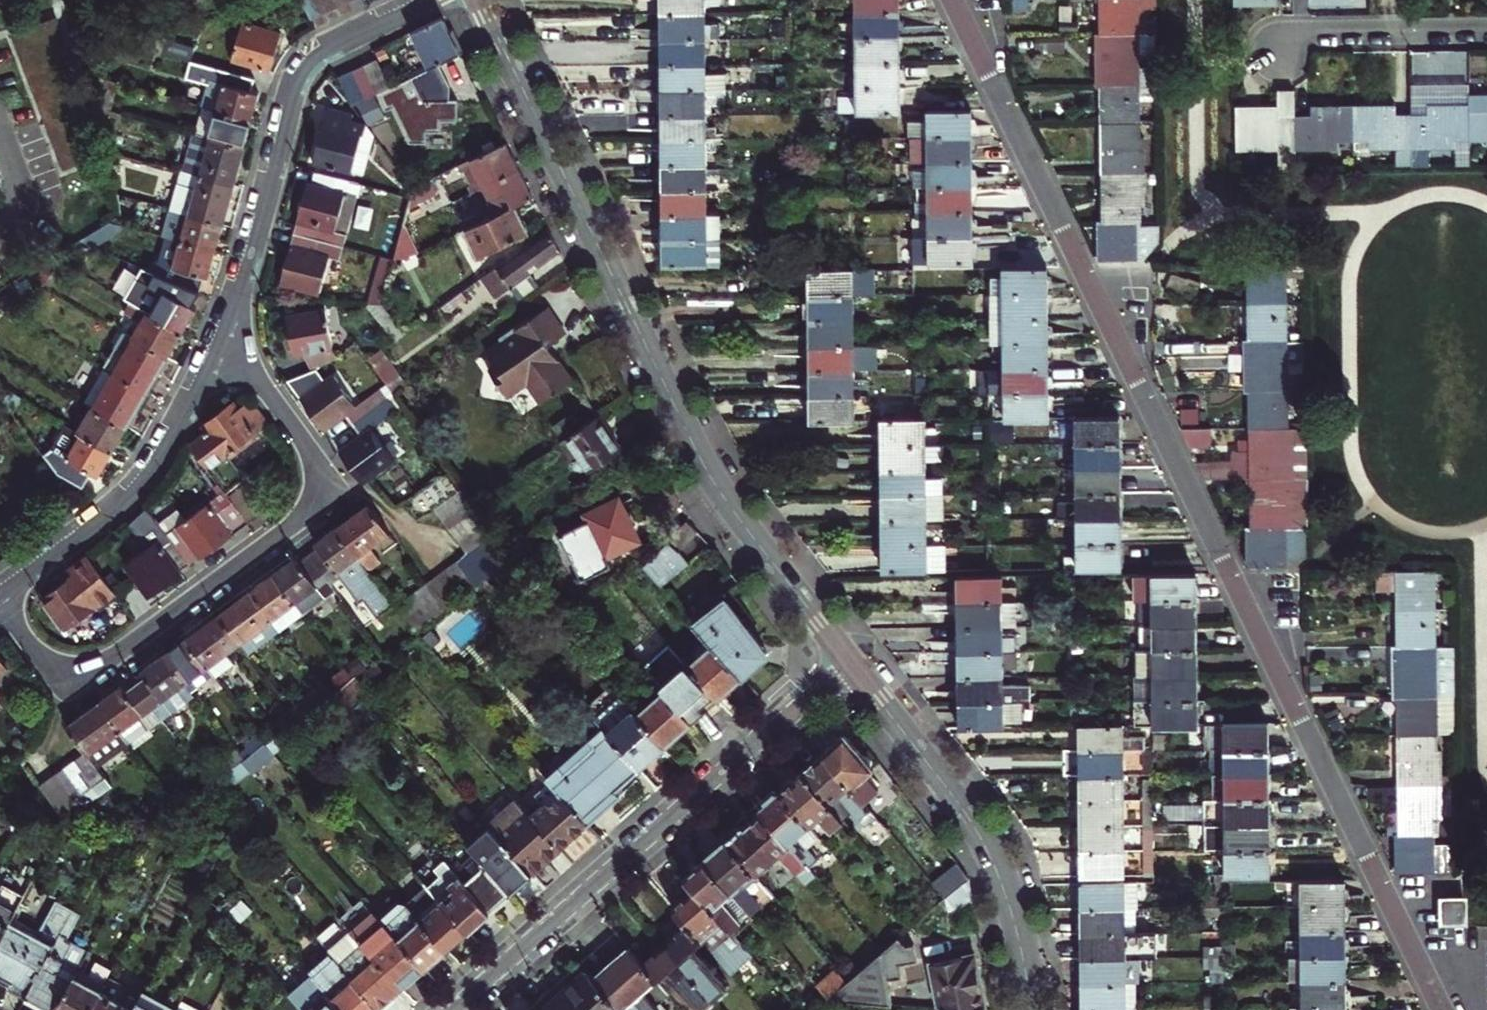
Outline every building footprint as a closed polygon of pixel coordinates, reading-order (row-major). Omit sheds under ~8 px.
[(317,0),(302,0),(311,19),(323,13),(317,0)] [(323,13),(336,7),(333,0),(317,0),(323,13)] [(720,0),(661,0),(661,15),(705,14),(705,5),(720,5),(720,0)] [(899,0),(842,0),(842,2),(855,2),(855,12),(899,12),(899,0)] [(1010,0),(1010,11),(1028,11),(1028,0),(1010,0)] [(1100,34),(1156,34),(1156,20),(1147,20),(1146,9),(1156,9),(1156,0),(1099,0),(1100,34)] [(899,37),(899,12),(855,12),(855,21),(855,38),(899,37)] [(661,15),(661,40),(720,39),(719,24),(705,24),(705,14),(661,15)] [(453,41),(441,18),(411,32),(428,69),(439,64),(463,52),(457,39),(453,41)] [(281,33),(242,22),(231,60),(270,72),(281,33)] [(1138,55),(1156,54),(1156,34),(1100,34),(1095,35),(1096,85),(1100,85),(1156,84),(1156,66),(1139,67),(1138,55)] [(141,49),(160,54),(165,36),(143,44),(141,49)] [(900,62),(899,37),(855,38),(856,63),(900,62)] [(1064,38),(1036,38),(1036,53),(1064,53),(1064,38)] [(165,39),(161,53),(191,61),(195,47),(165,39)] [(720,55),(720,39),(661,40),(661,65),(705,64),(705,55),(720,55)] [(377,94),(389,88),(376,60),(363,66),(376,94),(377,94)] [(900,87),(900,62),(856,63),(856,88),(900,87)] [(389,88),(377,94),(385,111),(391,108),(408,143),(426,143),(426,132),(441,133),(441,122),(457,122),(457,101),(449,101),(449,87),(439,64),(428,69),(389,88)] [(705,74),(705,64),(661,65),(662,90),(725,89),(725,74),(705,74)] [(370,97),(376,94),(363,66),(350,73),(363,100),(370,97)] [(251,91),(255,79),(213,67),(202,106),(203,106),(252,120),(259,93),(251,91)] [(353,105),(363,100),(350,73),(339,78),(352,106),(353,105)] [(1139,96),(1156,96),(1156,84),(1100,85),(1101,122),(1139,122),(1139,96)] [(900,112),(900,87),(856,88),(856,96),(856,113),(900,112)] [(725,104),(725,89),(662,90),(662,115),(705,114),(705,104),(725,104)] [(1252,142),(1252,150),(1277,150),(1277,168),(1295,167),(1295,150),(1295,117),(1294,92),(1277,92),(1277,107),(1236,107),(1236,142),(1252,142)] [(839,113),(856,113),(856,96),(839,96),(839,113)] [(1470,140),(1486,139),(1486,96),(1469,96),(1470,105),(1470,140)] [(376,110),(370,97),(363,100),(353,105),(361,118),(376,110)] [(1411,116),(1412,166),(1429,166),(1429,148),(1454,148),(1454,140),(1470,140),(1470,105),(1427,105),(1427,115),(1411,116)] [(203,106),(196,133),(244,147),(252,120),(203,106)] [(1295,150),(1337,149),(1337,141),(1353,141),(1353,106),(1310,107),(1311,117),(1295,117),(1295,150)] [(1353,141),(1353,149),(1396,149),(1396,166),(1412,166),(1411,116),(1395,116),(1395,106),(1353,106),(1353,141)] [(359,116),(327,108),(312,161),(351,172),(362,134),(364,135),(366,125),(357,122),(359,116)] [(908,137),(910,137),(971,136),(971,111),(927,112),(927,120),(908,121),(908,137)] [(706,139),(705,114),(662,115),(662,140),(706,139)] [(1139,122),(1101,122),(1101,172),(1140,172),(1140,164),(1144,164),(1144,138),(1139,138),(1139,122)] [(364,135),(362,134),(351,172),(361,174),(371,135),(366,125),(364,135)] [(195,133),(184,172),(234,185),(244,147),(196,133),(195,133)] [(971,161),(971,136),(910,137),(910,162),(928,162),(971,161)] [(706,165),(706,139),(662,140),(662,165),(706,165)] [(1236,151),(1252,150),(1252,142),(1236,142),(1236,151)] [(511,153),(506,143),(458,166),(461,173),(463,172),(470,185),(467,186),(471,193),(519,169),(511,153)] [(972,186),(971,161),(928,162),(928,170),(928,187),(972,186)] [(662,165),(662,190),(721,189),(721,176),(706,176),(706,165),(662,165)] [(461,222),(465,229),(516,205),(532,197),(523,178),(519,169),(471,193),(470,193),(480,213),(461,222)] [(914,187),(928,187),(928,170),(913,170),(914,187)] [(181,171),(170,210),(223,224),(234,185),(184,172),(181,171)] [(459,174),(465,187),(467,186),(470,185),(463,172),(461,173),(459,174)] [(1140,172),(1101,172),(1102,222),(1140,222),(1140,205),(1144,205),(1144,179),(1140,179),(1140,172)] [(370,186),(321,173),(318,185),(308,183),(294,233),(342,245),(356,196),(366,199),(370,186)] [(435,195),(428,180),(412,188),(407,208),(435,195)] [(972,211),(972,186),(928,187),(928,202),(928,212),(972,211)] [(721,203),(721,189),(662,190),(663,215),(706,215),(706,203),(721,203)] [(915,212),(928,212),(928,202),(917,203),(915,203),(915,212)] [(529,232),(516,205),(465,229),(478,256),(529,232)] [(216,251),(223,224),(170,210),(168,209),(160,235),(166,237),(216,251)] [(913,221),(913,237),(972,236),(972,211),(928,212),(928,221),(913,221)] [(928,221),(928,212),(915,212),(913,212),(913,221),(928,221)] [(719,240),(719,214),(706,215),(663,215),(663,240),(719,240)] [(108,221),(78,240),(95,247),(126,226),(108,221)] [(1102,222),(1097,222),(1098,260),(1142,259),(1158,242),(1158,225),(1140,225),(1140,222),(1102,222)] [(393,259),(392,264),(418,252),(405,225),(402,226),(393,259)] [(529,274),(560,252),(556,244),(549,230),(481,278),(495,298),(510,287),(519,299),(537,285),(529,274)] [(338,258),(342,245),(294,233),(280,283),(319,293),(329,256),(338,258)] [(972,248),(972,236),(913,237),(914,263),(972,263),(972,254),(972,248)] [(154,262),(151,271),(200,292),(204,277),(209,278),(216,251),(166,237),(159,263),(154,262)] [(719,265),(719,240),(663,240),(663,265),(719,265)] [(392,264),(393,259),(381,256),(373,288),(371,287),(367,303),(381,304),(392,264)] [(1286,265),(1248,266),(1248,303),(1286,303),(1286,277),(1286,265)] [(1286,265),(1286,277),(1304,277),(1304,265),(1286,265)] [(192,306),(200,292),(151,271),(142,267),(126,300),(131,303),(182,333),(196,309),(192,306)] [(1047,293),(1047,268),(1003,269),(1003,277),(1003,294),(1047,293)] [(875,295),(876,270),(809,271),(809,296),(853,295),(875,295)] [(1170,275),(1165,289),(1191,299),(1197,285),(1170,275)] [(1003,294),(1003,277),(991,277),(991,294),(1003,294)] [(466,299),(461,292),(442,307),(447,313),(466,299)] [(991,294),(991,319),(1047,318),(1047,293),(1003,294),(991,294)] [(853,321),(853,295),(809,296),(809,321),(853,321)] [(168,357),(182,333),(131,303),(125,312),(141,322),(132,336),(168,357)] [(1248,341),(1287,340),(1286,303),(1248,303),(1248,341)] [(365,304),(378,321),(388,313),(383,306),(365,304)] [(486,352),(495,366),(489,370),(496,381),(495,385),(500,386),(507,397),(527,383),(540,403),(573,381),(556,356),(550,360),(543,349),(549,346),(566,334),(548,307),(530,319),(529,317),(499,338),(502,342),(486,352)] [(337,356),(332,348),(325,309),(286,316),(293,355),(305,353),(306,359),(312,358),(316,367),(330,361),(337,356)] [(378,321),(394,340),(404,332),(388,313),(378,321)] [(992,344),(1003,344),(1048,343),(1047,318),(991,319),(992,344)] [(854,346),(853,321),(809,321),(810,346),(854,346)] [(168,357),(132,336),(123,331),(114,347),(124,352),(112,372),(150,394),(157,381),(154,380),(168,357)] [(1248,341),(1241,341),(1241,353),(1244,353),(1245,391),(1249,391),(1305,390),(1305,374),(1287,375),(1287,363),(1305,363),(1304,340),(1287,340),(1248,341)] [(1048,368),(1048,343),(1003,344),(1004,360),(1004,369),(1048,368)] [(992,360),(1004,360),(1003,344),(992,344),(992,360)] [(877,345),(854,346),(810,346),(810,371),(854,371),(877,370),(877,345)] [(550,360),(556,356),(549,346),(543,349),(550,360)] [(112,372),(124,352),(114,347),(103,366),(104,367),(112,372)] [(387,385),(392,392),(405,384),(381,350),(368,359),(387,385)] [(150,394),(112,372),(104,367),(84,402),(92,406),(127,427),(140,405),(143,407),(150,394)] [(346,414),(353,424),(394,395),(392,392),(387,385),(357,407),(333,374),(324,381),(314,367),(287,379),(324,430),(346,414)] [(1048,393),(1048,368),(1004,369),(1004,378),(1004,394),(1048,393)] [(854,396),(854,371),(810,371),(810,396),(854,396)] [(1249,391),(1249,428),(1289,428),(1289,403),(1305,403),(1305,390),(1249,391)] [(12,413),(21,398),(10,391),(3,402),(12,413)] [(1048,418),(1048,393),(1004,394),(1004,419),(1048,418)] [(400,404),(394,395),(353,424),(360,434),(338,450),(362,483),(395,459),(371,426),(392,410),(400,404)] [(866,412),(865,396),(854,396),(810,396),(810,421),(854,421),(854,412),(866,412)] [(206,432),(190,444),(208,469),(269,424),(255,405),(250,409),(245,403),(239,408),(233,401),(201,425),(206,432)] [(112,452),(127,427),(92,406),(77,431),(112,452)] [(1199,411),(1185,410),(1185,423),(1199,424),(1199,411)] [(620,450),(597,417),(578,430),(562,441),(573,457),(578,453),(590,471),(620,450)] [(554,429),(562,441),(578,430),(570,418),(554,429)] [(1119,442),(1119,418),(1117,418),(1075,418),(1076,443),(1117,443),(1119,442)] [(926,445),(925,420),(881,420),(882,445),(926,445)] [(112,452),(77,431),(66,425),(46,458),(57,472),(82,487),(91,472),(98,476),(112,452)] [(1306,478),(1306,428),(1289,428),(1249,428),(1250,451),(1232,451),(1232,462),(1196,462),(1204,479),(1246,479),(1250,479),(1288,478),(1306,478)] [(1210,429),(1180,429),(1189,448),(1210,448),(1210,429)] [(28,436),(6,452),(54,516),(75,500),(28,436)] [(1076,443),(1076,468),(1117,468),(1120,468),(1119,442),(1117,443),(1076,443)] [(882,445),(882,470),(926,470),(926,460),(943,460),(943,445),(926,445),(882,445)] [(1076,493),(1076,468),(1062,468),(1063,493),(1076,493)] [(1120,468),(1117,468),(1076,468),(1076,493),(1118,493),(1120,493),(1120,468)] [(214,486),(218,483),(209,470),(204,473),(214,486)] [(926,479),(926,470),(882,470),(882,496),(926,495),(942,495),(942,479),(926,479)] [(407,502),(419,520),(435,508),(461,490),(456,483),(449,473),(407,502)] [(1250,491),(1250,529),(1289,528),(1289,512),(1293,512),(1293,485),(1288,485),(1288,478),(1250,479),(1250,491)] [(1289,512),(1289,528),(1301,528),(1307,528),(1306,478),(1288,478),(1288,485),(1293,485),(1293,512),(1289,512)] [(190,566),(248,524),(227,496),(218,483),(214,486),(220,494),(177,525),(172,520),(162,527),(189,563),(190,566)] [(245,483),(227,496),(248,524),(265,511),(245,483)] [(461,490),(435,508),(444,519),(469,501),(461,490)] [(1120,518),(1120,493),(1118,493),(1076,493),(1076,503),(1057,503),(1057,518),(1076,518),(1118,518),(1120,518)] [(926,520),(926,495),(882,496),(882,521),(926,520)] [(943,520),(942,495),(926,495),(926,520),(943,520)] [(618,497),(584,513),(587,520),(559,534),(582,580),(611,566),(607,557),(640,541),(618,497)] [(470,503),(469,501),(444,519),(452,531),(477,513),(470,503)] [(369,504),(336,528),(367,569),(379,561),(369,547),(390,532),(369,504)] [(189,563),(162,527),(147,506),(130,522),(148,546),(124,563),(149,597),(181,573),(179,570),(189,563)] [(485,524),(477,513),(452,531),(460,542),(485,524)] [(1121,543),(1120,518),(1118,518),(1076,518),(1077,543),(1118,543),(1121,543)] [(927,545),(926,520),(882,521),(883,546),(927,545)] [(668,540),(679,551),(697,531),(686,521),(668,540)] [(377,617),(394,604),(367,569),(336,528),(335,527),(315,543),(319,548),(310,555),(331,583),(340,576),(359,602),(363,598),(377,617)] [(1246,529),(1247,566),(1294,566),(1301,558),(1301,528),(1289,528),(1250,529),(1246,529)] [(510,559),(493,535),(468,553),(455,563),(395,606),(414,631),(510,559)] [(648,561),(643,564),(661,585),(688,564),(679,551),(668,540),(648,561)] [(1121,568),(1121,543),(1118,543),(1077,543),(1077,557),(1077,568),(1121,568)] [(945,545),(927,545),(883,546),(883,571),(945,570),(945,545)] [(296,557),(273,574),(303,613),(335,588),(331,583),(310,555),(299,562),(296,557)] [(69,568),(73,574),(41,598),(66,630),(115,594),(86,556),(69,568)] [(1396,592),(1396,610),(1435,609),(1434,572),(1376,572),(1376,592),(1396,592)] [(251,591),(280,628),(281,630),(303,613),(273,574),(251,590),(251,591)] [(1196,599),(1195,574),(1134,575),(1134,600),(1138,600),(1196,599)] [(1091,576),(1073,576),(1074,597),(1091,597),(1091,576)] [(1002,588),(1001,577),(957,577),(958,602),(1002,602),(1002,588)] [(1002,588),(1002,602),(1015,602),(1015,588),(1002,588)] [(1442,590),(1442,607),(1452,607),(1452,590),(1442,590)] [(251,591),(219,614),(240,642),(248,652),(280,628),(251,591)] [(725,598),(694,622),(712,644),(742,677),(768,654),(725,598)] [(1196,624),(1196,599),(1138,600),(1138,625),(1196,624)] [(1016,627),(1015,602),(1002,602),(958,602),(958,627),(1002,627),(1016,627)] [(1396,610),(1396,647),(1435,647),(1435,609),(1396,610)] [(186,637),(214,674),(215,676),(233,663),(226,652),(240,642),(219,614),(198,630),(197,629),(186,637)] [(1196,649),(1196,624),(1138,625),(1138,650),(1196,649)] [(1002,652),(1002,627),(958,627),(958,652),(1002,652)] [(186,637),(164,653),(191,690),(214,674),(186,637)] [(717,699),(742,677),(712,644),(688,666),(714,695),(717,699)] [(702,706),(714,695),(688,666),(670,645),(644,668),(663,689),(692,721),(705,710),(702,706)] [(1396,647),(1392,647),(1393,697),(1397,697),(1453,697),(1453,647),(1435,647),(1396,647)] [(1136,650),(1137,675),(1196,675),(1196,649),(1138,650),(1136,650)] [(1017,668),(1017,652),(1002,652),(958,652),(958,677),(1003,677),(1002,668),(1017,668)] [(146,676),(136,684),(161,718),(194,694),(191,690),(164,653),(141,670),(146,676)] [(9,667),(0,655),(0,673),(9,667)] [(352,677),(365,667),(357,657),(344,667),(352,677)] [(375,662),(363,671),(370,680),(382,671),(375,662)] [(331,678),(338,687),(351,678),(344,668),(331,678)] [(1197,700),(1196,675),(1137,675),(1135,675),(1136,700),(1197,700)] [(338,698),(360,681),(356,676),(333,692),(338,698)] [(958,677),(959,702),(1020,702),(1029,701),(1029,684),(1003,685),(1003,677),(958,677)] [(100,702),(129,741),(137,752),(156,739),(153,735),(167,725),(161,718),(136,684),(126,690),(122,684),(99,701),(100,702)] [(639,768),(665,745),(636,713),(615,688),(589,711),(602,726),(639,768)] [(663,689),(636,713),(665,745),(692,721),(663,689)] [(1397,697),(1397,735),(1436,734),(1436,722),(1453,722),(1453,697),(1397,697)] [(1197,725),(1197,700),(1136,700),(1134,700),(1134,725),(1197,725)] [(96,766),(129,741),(100,702),(67,726),(86,752),(96,766)] [(959,702),(959,727),(1002,727),(1002,722),(1021,722),(1020,702),(959,702)] [(639,768),(602,726),(588,738),(581,744),(559,721),(557,721),(554,720),(552,721),(550,722),(548,723),(546,725),(545,727),(545,729),(545,732),(545,734),(566,758),(559,764),(545,776),(552,783),(588,824),(620,795),(615,790),(639,768)] [(1436,722),(1436,734),(1454,734),(1453,722),(1436,722)] [(1267,749),(1267,724),(1202,725),(1203,749),(1209,750),(1267,749)] [(1078,726),(1078,751),(1122,751),(1142,750),(1145,750),(1144,739),(1123,739),(1123,726),(1078,726)] [(271,751),(294,734),(287,727),(265,742),(264,743),(271,751)] [(264,743),(265,742),(258,733),(244,743),(246,747),(238,753),(243,759),(264,743)] [(1440,751),(1436,751),(1436,734),(1397,735),(1398,785),(1454,784),(1454,775),(1441,776),(1440,751)] [(824,751),(822,753),(863,801),(877,789),(865,774),(873,767),(848,737),(840,736),(835,740),(833,738),(822,748),(824,751)] [(252,773),(275,754),(271,751),(264,743),(241,761),(250,771),(252,773)] [(243,759),(238,753),(236,749),(228,755),(226,771),(241,760),(243,759)] [(1209,750),(1208,775),(1218,774),(1224,774),(1268,774),(1267,749),(1209,750)] [(1143,771),(1151,771),(1151,750),(1145,750),(1142,750),(1143,771)] [(1123,776),(1122,751),(1078,751),(1079,776),(1123,776)] [(104,777),(96,766),(86,752),(75,760),(93,785),(104,777)] [(861,818),(870,809),(863,801),(822,753),(801,772),(842,819),(853,809),(861,818)] [(82,793),(93,785),(75,760),(64,768),(82,793)] [(226,771),(216,779),(226,790),(250,771),(241,761),(241,760),(226,771)] [(75,798),(82,793),(64,768),(53,776),(72,801),(75,798)] [(801,772),(780,791),(808,824),(819,814),(832,829),(842,820),(842,819),(801,772)] [(1224,787),(1224,799),(1268,799),(1268,774),(1224,774),(1224,787)] [(73,802),(72,801),(53,776),(40,786),(64,818),(73,802)] [(1123,801),(1123,776),(1079,776),(1079,801),(1123,801)] [(110,785),(104,777),(93,785),(82,793),(75,798),(100,813),(109,804),(104,789),(110,785)] [(1143,779),(1143,800),(1152,800),(1151,779),(1143,779)] [(542,803),(529,814),(559,849),(588,824),(552,783),(537,796),(542,803)] [(1441,817),(1441,794),(1454,793),(1454,784),(1398,785),(1399,835),(1433,835),(1452,834),(1455,834),(1454,817),(1441,817)] [(759,809),(762,812),(808,866),(817,858),(806,846),(818,836),(808,824),(780,791),(759,809)] [(1215,799),(1216,825),(1268,824),(1268,799),(1224,799),(1215,799)] [(559,849),(529,814),(516,800),(488,825),(489,826),(502,840),(531,874),(559,849)] [(1152,825),(1152,800),(1143,800),(1143,825),(1152,825)] [(1123,826),(1123,801),(1079,801),(1080,826),(1123,826)] [(870,809),(861,818),(866,824),(875,815),(870,809)] [(806,884),(816,875),(808,866),(762,812),(744,828),(742,825),(726,839),(753,871),(755,873),(774,855),(783,858),(806,884)] [(1269,849),(1268,824),(1216,825),(1202,825),(1202,850),(1225,849),(1269,849)] [(459,834),(475,852),(481,859),(502,840),(489,826),(486,828),(480,834),(469,825),(459,834)] [(1152,850),(1152,825),(1143,825),(1144,850),(1152,850)] [(1124,851),(1123,826),(1080,826),(1080,851),(1124,851)] [(1433,835),(1433,845),(1452,844),(1452,834),(1433,835)] [(1433,845),(1433,835),(1399,835),(1394,835),(1395,873),(1453,872),(1452,844),(1433,845)] [(742,881),(753,871),(726,839),(703,859),(737,898),(751,914),(761,905),(742,881)] [(481,859),(511,892),(531,874),(502,840),(481,859)] [(1269,874),(1269,849),(1225,849),(1225,874),(1269,874)] [(1152,875),(1152,850),(1144,850),(1144,875),(1152,875)] [(1124,876),(1124,851),(1080,851),(1080,876),(1124,876)] [(281,852),(259,873),(268,883),(291,862),(281,852)] [(511,892),(481,859),(475,852),(454,870),(490,911),(511,892)] [(467,930),(490,911),(454,870),(444,858),(421,879),(426,884),(467,930)] [(684,876),(695,889),(731,931),(742,921),(729,905),(737,898),(703,859),(684,876)] [(945,898),(968,878),(957,863),(932,883),(945,898)] [(742,881),(761,905),(773,895),(755,873),(753,871),(742,881)] [(972,897),(968,878),(945,898),(949,911),(960,902),(972,897)] [(1344,906),(1344,881),(1301,881),(1301,906),(1344,906)] [(1202,907),(1223,907),(1223,882),(1215,882),(1215,897),(1202,897),(1202,907)] [(10,920),(18,906),(24,895),(2,883),(0,886),(0,939),(10,920)] [(1137,908),(1137,883),(1080,884),(1081,909),(1134,908),(1137,908)] [(426,884),(406,902),(447,949),(467,930),(426,884)] [(730,973),(751,953),(731,931),(695,889),(673,908),(687,924),(702,941),(730,973)] [(339,918),(350,930),(373,910),(362,898),(339,918)] [(729,905),(742,921),(751,914),(737,898),(729,905)] [(26,996),(72,909),(55,900),(44,921),(36,934),(10,920),(0,939),(0,976),(11,982),(8,987),(26,996)] [(1442,900),(1443,921),(1453,921),(1464,921),(1463,900),(1442,900)] [(383,922),(406,902),(399,901),(380,918),(383,922)] [(424,969),(447,949),(406,902),(383,922),(424,969)] [(10,920),(36,934),(44,921),(18,906),(10,920)] [(1345,931),(1344,906),(1301,906),(1301,931),(1345,931)] [(1202,919),(1223,919),(1223,907),(1202,907),(1202,919)] [(1135,933),(1134,908),(1081,909),(1081,934),(1135,933)] [(53,1009),(54,1009),(56,1009),(75,975),(78,968),(88,950),(67,939),(81,913),(73,909),(72,909),(26,996),(40,1003),(39,1006),(40,1009),(53,1009)] [(402,989),(424,969),(383,922),(380,918),(373,910),(350,930),(402,989)] [(687,924),(665,944),(715,1000),(731,986),(697,946),(702,941),(687,924)] [(379,1009),(402,989),(350,930),(327,950),(330,953),(379,1009)] [(1301,931),(1302,956),(1345,956),(1345,931),(1301,931)] [(1156,933),(1135,933),(1081,934),(1081,959),(1125,958),(1135,958),(1156,958),(1156,933)] [(905,945),(899,938),(847,983),(835,993),(842,1001),(892,1004),(887,980),(901,978),(899,964),(917,961),(913,943),(905,945)] [(643,963),(658,980),(664,975),(695,1009),(704,1009),(715,1000),(665,944),(643,963)] [(620,1009),(668,1009),(660,1002),(669,993),(658,980),(643,963),(629,947),(593,979),(620,1009)] [(330,953),(309,971),(312,975),(343,1009),(378,1009),(379,1009),(330,953)] [(973,955),(961,957),(964,970),(976,968),(973,955)] [(1289,956),(1289,981),(1294,981),(1302,981),(1302,956),(1289,956)] [(1345,981),(1345,956),(1302,956),(1302,981),(1345,981)] [(939,1007),(944,1007),(984,1009),(976,968),(964,970),(961,957),(930,963),(939,1007)] [(1224,968),(1224,957),(1203,957),(1204,969),(1224,968)] [(1125,983),(1125,958),(1081,959),(1081,984),(1125,983)] [(1135,983),(1135,958),(1125,958),(1125,983),(1134,983),(1135,983)] [(75,975),(102,989),(108,978),(112,970),(96,962),(90,974),(78,968),(75,975)] [(817,987),(828,1000),(835,993),(847,983),(836,969),(817,987)] [(534,1008),(536,1009),(620,1009),(593,979),(586,971),(560,994),(556,988),(534,1008)] [(101,990),(102,989),(75,975),(56,1009),(90,1009),(101,990)] [(312,975),(290,994),(303,1009),(343,1009),(312,975)] [(108,978),(102,989),(101,990),(134,1008),(138,1000),(143,993),(108,978)] [(1345,1006),(1345,981),(1302,981),(1302,1006),(1345,1006)] [(1126,1008),(1125,983),(1081,984),(1082,1009),(1126,1008)] [(1125,983),(1126,1008),(1135,1008),(1134,983),(1125,983)] [(156,1009),(175,1009),(176,1007),(144,989),(143,993),(138,1000),(156,1009)] [(134,1008),(101,990),(90,1009),(133,1009),(134,1008)] [(1204,996),(1204,1008),(1225,1007),(1225,996),(1204,996)] [(182,997),(176,1007),(175,1009),(206,1009),(182,997)] [(134,1008),(133,1009),(156,1009),(138,1000),(134,1008)]
